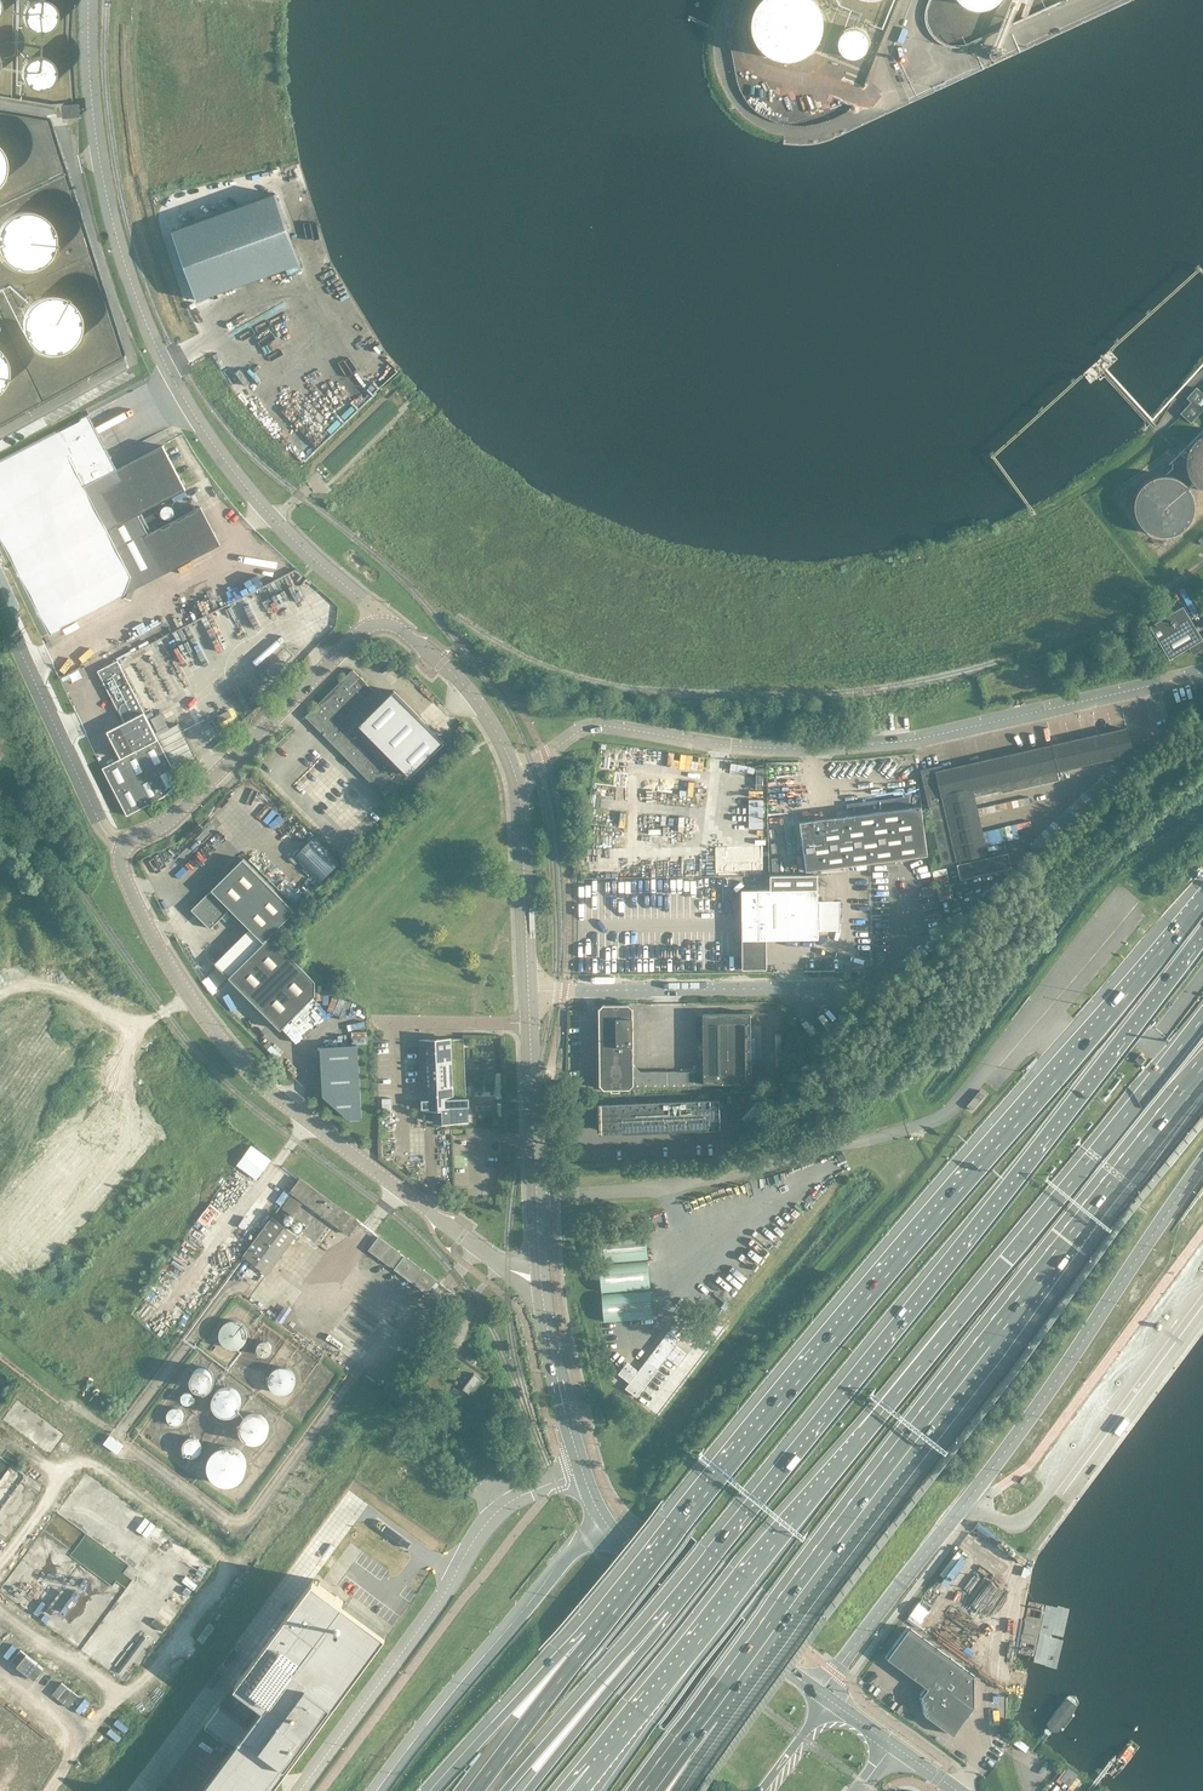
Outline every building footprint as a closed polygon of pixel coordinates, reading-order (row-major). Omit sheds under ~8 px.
[(57,11),(56,10),(56,8),(55,7),(54,6),(53,4),(52,3),(51,2),(50,1),(48,0),(47,0),(33,0),(31,1),(30,2),(29,3),(27,4),(27,5),(26,6),(25,7),(24,9),(24,10),(23,13),(23,14),(23,16),(23,18),(23,19),(24,21),(24,22),(25,24),(26,25),(27,26),(29,28),(30,29),(32,30),(33,31),(35,32),(36,32),(39,33),(41,33),(42,32),(44,32),(45,32),(48,31),(49,30),(50,29),(52,28),(53,26),(54,25),(55,24),(56,22),(56,21),(57,19),(57,18),(57,17),(57,15),(57,14),(57,13),(57,11)] [(824,21),(824,19),(823,16),(823,14),(821,11),(821,10),(820,8),(819,6),(818,5),(817,4),(816,2),(815,0),(762,0),(760,2),(759,3),(757,6),(756,9),(754,12),(754,13),(753,15),(753,18),(752,20),(752,21),(752,23),(752,25),(752,26),(752,28),(753,30),(753,32),(754,34),(754,36),(755,37),(756,39),(757,42),(758,43),(759,45),(761,48),(764,51),(766,52),(766,53),(769,55),(772,57),(776,58),(779,59),(782,60),(786,60),(789,60),(793,60),(795,59),(798,59),(800,58),(802,57),(804,56),(805,56),(807,55),(810,53),(813,50),(814,50),(815,48),(817,45),(818,44),(819,42),(820,41),(821,39),(821,38),(822,36),(823,32),(824,30),(824,29),(824,27),(824,25),(824,23),(824,21)] [(869,44),(869,42),(868,40),(868,39),(868,38),(867,37),(867,35),(866,34),(865,33),(864,32),(862,30),(861,29),(859,29),(858,28),(856,28),(855,28),(853,28),(852,28),(850,28),(849,28),(847,29),(845,30),(844,31),(843,32),(842,33),(841,34),(840,36),(840,37),(839,39),(839,40),(839,42),(838,43),(839,45),(839,46),(839,48),(840,49),(840,50),(841,52),(842,53),(844,54),(845,55),(846,56),(848,57),(849,57),(851,58),(853,58),(854,58),(856,58),(857,57),(859,57),(860,56),(862,55),(863,54),(864,53),(865,52),(866,51),(867,49),(868,48),(868,47),(868,45),(869,44)] [(56,74),(56,73),(55,71),(55,69),(55,67),(54,66),(53,64),(52,63),(51,61),(50,60),(49,59),(47,58),(46,57),(45,57),(43,56),(41,56),(40,56),(38,56),(37,56),(35,56),(34,57),(32,57),(31,58),(29,59),(28,60),(26,61),(25,63),(24,64),(23,66),(23,68),(22,69),(22,71),(22,72),(22,74),(22,76),(22,77),(23,79),(24,81),(25,82),(26,83),(27,85),(28,86),(29,87),(31,88),(33,89),(35,89),(37,90),(39,90),(41,90),(42,89),(44,89),(47,88),(48,87),(49,86),(51,85),(52,83),(53,82),(54,80),(54,79),(55,77),(55,76),(56,74)] [(78,116),(77,104),(72,105),(61,106),(62,118),(64,118),(67,117),(73,117),(78,116)] [(276,193),(173,230),(181,253),(178,254),(182,264),(184,264),(198,300),(301,263),(295,246),(293,247),(288,233),(290,233),(276,193)] [(26,269),(28,269),(30,269),(33,269),(37,268),(38,267),(40,266),(42,265),(44,264),(46,262),(48,260),(49,258),(50,257),(51,256),(52,254),(53,252),(53,251),(54,249),(55,247),(55,246),(55,244),(55,242),(55,240),(55,238),(55,237),(55,235),(55,234),(54,232),(53,230),(52,228),(51,226),(50,224),(48,222),(46,219),(45,218),(43,217),(40,215),(38,214),(37,213),(35,212),(32,212),(29,211),(26,211),(24,211),(22,212),(20,212),(18,212),(15,214),(12,215),(10,216),(9,217),(7,219),(5,220),(3,222),(2,224),(1,226),(0,228),(0,253),(1,255),(2,257),(3,258),(5,260),(6,262),(8,263),(9,264),(11,265),(14,267),(16,268),(18,268),(21,269),(22,269),(24,269),(26,269)] [(50,353),(52,353),(54,353),(56,353),(59,352),(62,352),(64,351),(66,350),(68,349),(69,347),(72,345),(73,344),(75,342),(76,340),(77,338),(78,336),(79,334),(79,333),(80,331),(80,329),(81,327),(81,326),(81,324),(81,322),(80,320),(80,319),(80,317),(79,315),(78,313),(78,312),(76,309),(75,307),(74,305),(72,304),(71,302),(68,301),(67,299),(65,298),(62,297),(60,296),(58,296),(57,296),(55,295),(53,295),(51,295),(48,296),(45,296),(43,296),(41,297),(39,298),(37,299),(35,301),(33,302),(32,303),(30,305),(28,307),(27,309),(26,311),(25,313),(24,315),(24,317),(23,319),(23,320),(23,322),(23,324),(23,326),(23,328),(23,330),(24,332),(24,334),(25,336),(26,337),(27,339),(28,341),(29,342),(30,344),(32,345),(33,347),(36,349),(38,350),(40,351),(41,352),(43,352),(46,353),(48,353),(50,353)] [(208,373),(204,376),(211,383),(214,380),(208,373)] [(1202,410),(1202,393),(1199,389),(1197,387),(1187,398),(1191,402),(1180,414),(1181,415),(1181,414),(1186,419),(1191,423),(1202,410)] [(225,391),(222,394),(228,401),(231,398),(225,391)] [(0,460),(0,541),(19,577),(40,619),(48,633),(126,593),(130,578),(132,574),(85,483),(116,467),(113,462),(110,457),(108,453),(102,440),(96,429),(90,418),(88,414),(0,460)] [(1189,449),(1188,452),(1187,455),(1187,456),(1186,458),(1186,461),(1186,464),(1186,465),(1187,468),(1187,471),(1189,474),(1189,476),(1190,478),(1192,480),(1194,482),(1194,483),(1197,485),(1198,487),(1199,487),(1202,489),(1202,435),(1200,437),(1197,439),(1196,440),(1195,441),(1193,442),(1192,444),(1190,447),(1189,449)] [(165,449),(163,445),(116,469),(139,514),(186,489),(183,484),(165,449)] [(132,574),(130,578),(159,564),(144,535),(149,533),(148,530),(142,519),(139,514),(116,469),(116,467),(85,483),(132,574)] [(1139,489),(1137,492),(1137,494),(1136,495),(1136,496),(1135,498),(1135,500),(1135,502),(1135,503),(1135,505),(1135,508),(1135,509),(1135,511),(1136,513),(1136,515),(1137,516),(1137,518),(1139,521),(1141,524),(1142,526),(1144,527),(1145,529),(1147,530),(1148,531),(1151,532),(1154,534),(1157,535),(1160,535),(1163,536),(1166,536),(1170,535),(1173,535),(1175,534),(1176,534),(1179,532),(1182,531),(1184,529),(1187,526),(1189,524),(1189,523),(1191,521),(1192,519),(1192,518),(1193,517),(1193,515),(1194,514),(1194,512),(1195,511),(1195,509),(1195,507),(1195,505),(1195,504),(1195,501),(1195,500),(1194,498),(1194,496),(1193,494),(1193,493),(1192,492),(1191,490),(1190,488),(1189,487),(1187,484),(1184,482),(1183,481),(1180,479),(1178,478),(1176,477),(1173,476),(1170,475),(1167,475),(1165,475),(1163,475),(1160,475),(1158,476),(1156,476),(1153,478),(1151,478),(1148,480),(1145,482),(1144,484),(1142,486),(1140,488),(1139,489)] [(159,564),(216,534),(201,506),(144,535),(159,564)] [(161,516),(161,518),(163,520),(164,521),(166,522),(168,522),(170,521),(172,520),(173,518),(174,516),(174,514),(173,512),(172,511),(170,510),(168,509),(166,509),(164,510),(163,511),(161,512),(161,514),(161,516)] [(163,522),(157,512),(142,519),(148,530),(163,522)] [(216,534),(159,564),(130,578),(126,593),(148,581),(164,573),(221,544),(218,539),(216,534)] [(1171,658),(1190,647),(1201,640),(1202,639),(1184,607),(1183,606),(1150,625),(1169,657),(1170,659),(1171,658)] [(1202,639),(1201,640),(1190,647),(1194,653),(1202,647),(1202,640),(1202,639)] [(117,659),(132,652),(131,651),(117,658),(117,659)] [(180,781),(180,780),(176,773),(118,660),(98,671),(115,703),(123,719),(124,722),(121,724),(108,731),(117,750),(121,758),(119,759),(103,768),(127,815),(139,809),(145,806),(150,804),(162,797),(164,796),(166,794),(180,781)] [(394,780),(339,724),(373,690),(366,683),(366,682),(363,679),(360,676),(360,677),(354,670),(353,669),(309,713),(307,714),(306,716),(306,717),(324,734),(382,792),(394,780)] [(70,673),(61,678),(63,682),(72,678),(70,673)] [(426,722),(394,690),(360,725),(411,776),(445,742),(442,739),(436,732),(426,722)] [(167,727),(161,714),(150,720),(156,732),(167,727)] [(180,727),(179,723),(158,734),(177,773),(182,770),(198,762),(197,758),(180,727)] [(1119,730),(1112,732),(1118,756),(1133,753),(1127,728),(1119,730)] [(1105,733),(1097,735),(1103,760),(1118,756),(1112,732),(1105,733)] [(1089,737),(1082,739),(1087,763),(1103,760),(1097,735),(1089,737)] [(1074,740),(1067,742),(1072,767),(1087,763),(1082,739),(1074,740)] [(1054,745),(1051,745),(1057,770),(1072,767),(1067,742),(1059,744),(1054,745)] [(1044,747),(1037,749),(1045,783),(1059,779),(1057,770),(1051,745),(1044,747)] [(1030,750),(1023,752),(1031,786),(1045,783),(1037,749),(1030,750)] [(1015,754),(1008,755),(1016,789),(1031,786),(1023,752),(1015,754)] [(1001,757),(994,759),(1001,790),(1002,793),(1016,789),(1008,755),(1001,757)] [(987,760),(980,762),(987,793),(1001,790),(994,759),(987,760)] [(746,763),(730,761),(729,767),(745,769),(746,763)] [(930,804),(930,807),(973,797),(987,793),(980,762),(968,765),(966,765),(959,767),(952,768),(952,769),(942,771),(941,766),(922,771),(930,804)] [(752,805),(766,807),(767,797),(753,795),(752,805)] [(928,854),(921,805),(909,807),(908,796),(902,797),(896,800),(860,804),(854,803),(847,804),(849,815),(824,818),(800,821),(800,822),(803,840),(807,870),(928,854)] [(986,853),(973,797),(930,807),(943,863),(986,853)] [(305,846),(296,855),(321,881),(340,862),(314,836),(305,846)] [(1011,867),(1008,853),(958,864),(961,878),(1011,867)] [(250,928),(264,942),(271,935),(273,934),(295,910),(243,858),(228,874),(212,889),(212,890),(210,892),(209,892),(192,909),(210,928),(219,919),(228,910),(230,907),(239,916),(250,928)] [(819,938),(818,874),(807,874),(770,875),(771,889),(742,890),(743,940),(766,939),(819,938)] [(215,964),(229,977),(264,942),(250,928),(215,964)] [(316,995),(316,981),(271,935),(264,942),(229,977),(255,1003),(281,1029),(316,995)] [(767,972),(766,939),(743,940),(743,972),(767,972)] [(640,1072),(634,1066),(633,1007),(632,1007),(629,1004),(603,1004),(603,1005),(600,1008),(599,1008),(599,1010),(600,1039),(600,1085),(601,1085),(604,1088),(604,1089),(611,1089),(611,1091),(611,1092),(620,1092),(620,1091),(620,1089),(700,1088),(700,1087),(704,1083),(752,1083),(751,1013),(703,1014),(704,1064),(697,1071),(678,1071),(678,1072),(660,1072),(648,1072),(640,1072)] [(467,1101),(464,1038),(427,1039),(421,1040),(423,1086),(424,1103),(424,1109),(435,1108),(435,1122),(467,1121),(467,1101)] [(327,1046),(321,1046),(322,1076),(323,1095),(349,1118),(362,1117),(358,1044),(327,1046)] [(741,1096),(733,1096),(733,1113),(741,1113),(741,1096)] [(720,1099),(608,1103),(609,1120),(610,1120),(610,1119),(618,1119),(619,1129),(618,1129),(626,1129),(630,1129),(635,1129),(635,1128),(640,1128),(640,1129),(644,1128),(649,1128),(653,1128),(658,1127),(658,1128),(663,1128),(663,1127),(667,1127),(672,1127),(676,1127),(681,1127),(686,1126),(686,1127),(690,1126),(695,1126),(700,1126),(704,1126),(709,1126),(709,1125),(713,1125),(713,1126),(721,1125),(720,1099)] [(254,1147),(252,1145),(237,1165),(257,1179),(264,1169),(271,1159),(254,1147)] [(359,1221),(301,1178),(291,1191),(349,1234),(359,1221)] [(290,1204),(294,1199),(293,1198),(293,1197),(292,1197),(290,1196),(286,1202),(287,1202),(288,1203),(289,1204),(290,1204)] [(293,1219),(293,1218),(293,1217),(293,1216),(292,1215),(291,1215),(290,1214),(289,1214),(288,1214),(287,1215),(286,1215),(286,1216),(285,1216),(285,1217),(284,1218),(284,1219),(285,1220),(285,1221),(286,1222),(287,1223),(288,1223),(289,1223),(290,1223),(291,1223),(292,1222),(293,1221),(293,1220),(293,1219)] [(268,1273),(296,1235),(272,1217),(243,1255),(268,1273)] [(302,1226),(303,1225),(302,1224),(302,1223),(301,1222),(300,1222),(300,1221),(299,1221),(298,1221),(297,1221),(296,1221),(295,1222),(294,1223),(294,1224),(294,1225),(294,1226),(294,1227),(295,1228),(295,1229),(296,1229),(297,1229),(297,1230),(298,1230),(299,1230),(300,1229),(301,1229),(302,1228),(302,1227),(302,1226)] [(648,1257),(646,1231),(598,1235),(600,1261),(648,1257)] [(437,1279),(405,1256),(400,1253),(400,1252),(379,1237),(370,1250),(391,1265),(396,1268),(396,1269),(427,1292),(437,1279)] [(650,1287),(648,1261),(600,1264),(602,1291),(650,1287)] [(653,1317),(651,1290),(602,1294),(604,1321),(653,1317)] [(460,1307),(465,1301),(460,1297),(455,1304),(460,1307)] [(243,1324),(242,1323),(241,1322),(240,1321),(238,1321),(237,1320),(236,1320),(234,1320),(232,1320),(230,1320),(228,1321),(226,1322),(224,1323),(223,1325),(221,1326),(220,1328),(220,1330),(219,1332),(219,1333),(219,1335),(219,1336),(219,1337),(220,1338),(220,1340),(221,1341),(222,1343),(223,1344),(224,1345),(226,1346),(227,1347),(228,1347),(231,1348),(232,1348),(233,1348),(236,1348),(237,1347),(239,1347),(240,1346),(242,1345),(243,1344),(244,1343),(245,1341),(246,1340),(246,1339),(247,1338),(247,1336),(247,1335),(247,1334),(247,1332),(247,1331),(246,1329),(246,1327),(244,1325),(243,1324)] [(627,1362),(618,1374),(629,1383),(625,1388),(635,1396),(637,1397),(667,1357),(679,1366),(688,1354),(676,1345),(681,1339),(669,1330),(638,1371),(627,1362)] [(262,1340),(261,1341),(260,1342),(259,1342),(259,1343),(258,1344),(257,1345),(257,1346),(257,1347),(257,1348),(257,1349),(257,1350),(257,1351),(258,1352),(258,1353),(259,1354),(260,1354),(261,1355),(262,1355),(263,1356),(264,1356),(265,1356),(267,1355),(268,1355),(269,1354),(270,1354),(270,1353),(271,1352),(272,1351),(272,1350),(272,1349),(272,1348),(272,1347),(272,1346),(272,1345),(271,1344),(271,1343),(270,1343),(269,1342),(268,1341),(267,1341),(266,1340),(265,1340),(264,1340),(262,1340)] [(193,1372),(192,1373),(192,1374),(192,1375),(191,1376),(191,1378),(191,1379),(191,1380),(192,1381),(192,1382),(193,1383),(193,1384),(194,1385),(195,1386),(196,1387),(197,1387),(198,1388),(199,1388),(200,1389),(201,1389),(202,1389),(204,1389),(205,1389),(206,1388),(207,1388),(208,1388),(209,1387),(210,1386),(211,1385),(212,1384),(213,1382),(213,1381),(214,1380),(214,1379),(214,1378),(214,1377),(214,1376),(213,1374),(213,1373),(212,1372),(212,1371),(211,1370),(210,1370),(209,1369),(208,1368),(207,1368),(206,1367),(205,1367),(204,1367),(203,1366),(202,1367),(200,1367),(199,1367),(198,1367),(197,1368),(196,1369),(195,1369),(194,1370),(194,1371),(193,1372)] [(295,1375),(295,1374),(294,1373),(293,1371),(292,1370),(291,1369),(290,1368),(288,1367),(286,1367),(284,1366),(283,1366),(281,1366),(278,1367),(276,1368),(275,1368),(274,1369),(273,1371),(271,1372),(270,1374),(270,1375),(269,1377),(269,1378),(269,1379),(269,1381),(269,1383),(270,1384),(270,1385),(271,1387),(272,1388),(273,1389),(274,1390),(275,1391),(276,1392),(277,1392),(279,1393),(281,1393),(282,1393),(284,1393),(285,1393),(287,1393),(288,1392),(289,1392),(290,1391),(291,1390),(293,1389),(293,1388),(294,1387),(295,1385),(295,1384),(296,1383),(296,1382),(296,1380),(296,1379),(296,1378),(296,1376),(295,1375)] [(472,1396),(484,1380),(474,1373),(463,1389),(472,1396)] [(214,1393),(214,1394),(213,1396),(213,1397),(212,1399),(212,1400),(212,1402),(213,1403),(213,1405),(213,1406),(214,1408),(215,1409),(216,1410),(217,1411),(218,1412),(219,1413),(221,1414),(222,1414),(224,1415),(225,1415),(227,1415),(228,1415),(230,1415),(231,1415),(233,1414),(234,1413),(235,1413),(236,1412),(238,1411),(239,1409),(239,1408),(240,1407),(241,1405),(241,1404),(241,1402),(241,1401),(241,1399),(241,1398),(241,1396),(240,1395),(240,1394),(239,1392),(238,1391),(237,1390),(236,1389),(234,1388),(233,1387),(232,1387),(230,1386),(229,1386),(227,1386),(226,1386),(224,1386),(223,1387),(221,1387),(220,1388),(219,1389),(217,1390),(216,1391),(215,1392),(214,1393)] [(194,1398),(194,1397),(194,1395),(193,1394),(192,1393),(191,1392),(190,1391),(189,1391),(188,1391),(187,1391),(185,1391),(185,1392),(183,1392),(183,1393),(182,1394),(182,1395),(181,1397),(181,1398),(181,1399),(182,1400),(183,1401),(184,1402),(185,1403),(186,1403),(187,1403),(188,1403),(190,1403),(192,1402),(192,1401),(193,1400),(194,1399),(194,1398)] [(17,1400),(3,1419),(50,1455),(65,1436),(17,1400)] [(169,1410),(168,1411),(167,1413),(167,1414),(167,1415),(167,1416),(167,1417),(167,1418),(167,1419),(168,1420),(169,1422),(170,1422),(171,1423),(173,1424),(174,1424),(176,1424),(178,1424),(179,1423),(180,1423),(181,1422),(182,1421),(183,1420),(183,1419),(183,1418),(184,1417),(184,1416),(184,1415),(184,1414),(183,1412),(183,1411),(182,1410),(181,1409),(179,1408),(178,1408),(177,1407),(176,1407),(175,1407),(173,1407),(172,1408),(170,1409),(169,1410)] [(247,1415),(245,1416),(244,1417),(243,1418),(242,1420),(241,1422),(241,1423),(241,1424),(240,1425),(240,1427),(240,1428),(240,1429),(240,1430),(241,1432),(241,1434),(242,1435),(243,1436),(244,1438),(246,1440),(247,1440),(249,1441),(251,1442),(252,1442),(254,1442),(255,1442),(257,1442),(259,1442),(260,1441),(262,1441),(263,1440),(265,1439),(266,1438),(267,1436),(268,1435),(268,1434),(269,1432),(269,1431),(269,1430),(270,1429),(270,1428),(270,1427),(269,1425),(269,1424),(269,1423),(268,1421),(267,1419),(266,1418),(265,1417),(263,1416),(262,1415),(260,1414),(258,1413),(256,1413),(254,1413),(251,1413),(249,1414),(247,1415)] [(202,1445),(202,1443),(202,1442),(201,1442),(201,1441),(200,1440),(199,1439),(198,1439),(197,1438),(195,1437),(193,1437),(192,1437),(190,1437),(188,1438),(187,1439),(185,1440),(184,1441),(184,1442),(183,1443),(183,1444),(183,1445),(183,1447),(183,1448),(183,1450),(184,1451),(185,1452),(186,1454),(187,1455),(188,1455),(189,1456),(191,1456),(192,1456),(194,1456),(195,1456),(196,1456),(198,1455),(199,1454),(200,1454),(200,1453),(201,1452),(201,1451),(202,1450),(202,1448),(203,1447),(202,1445)] [(208,1460),(208,1462),(208,1464),(208,1466),(208,1468),(208,1470),(209,1471),(209,1473),(210,1474),(211,1475),(212,1477),(213,1478),(214,1479),(216,1481),(217,1482),(220,1483),(221,1483),(223,1484),(226,1484),(228,1484),(230,1484),(232,1484),(233,1483),(236,1482),(237,1482),(239,1481),(240,1480),(242,1478),(243,1476),(244,1475),(245,1473),(246,1471),(246,1469),(247,1467),(247,1465),(247,1464),(247,1462),(246,1460),(246,1459),(245,1457),(245,1455),(244,1455),(243,1453),(242,1452),(241,1451),(240,1450),(238,1448),(237,1448),(235,1447),(233,1446),(231,1445),(230,1445),(228,1445),(226,1445),(224,1445),(222,1446),(220,1446),(219,1447),(217,1448),(216,1449),(214,1450),(213,1451),(211,1453),(211,1455),(210,1455),(209,1457),(209,1458),(208,1460)] [(8,1537),(43,1490),(11,1466),(0,1481),(0,1532),(8,1537)] [(87,1473),(0,1590),(125,1684),(213,1568),(87,1473)] [(313,1579),(235,1683),(264,1704),(247,1726),(219,1705),(206,1723),(233,1743),(197,1790),(270,1790),(278,1780),(277,1779),(280,1775),(283,1771),(284,1772),(387,1633),(313,1579)] [(901,1667),(923,1638),(910,1628),(888,1657),(901,1667)] [(915,1677),(937,1648),(923,1638),(901,1667),(915,1677)] [(928,1687),(950,1658),(937,1648),(915,1677),(928,1687)] [(44,1667),(21,1650),(12,1661),(35,1679),(44,1667)] [(975,1705),(975,1676),(950,1658),(928,1687),(922,1695),(926,1714),(954,1735),(969,1714),(970,1715),(976,1708),(974,1706),(975,1705)] [(83,1697),(63,1681),(54,1693),(74,1708),(83,1697)] [(1070,1785),(1079,1774),(1069,1765),(1060,1777),(1070,1785)]
